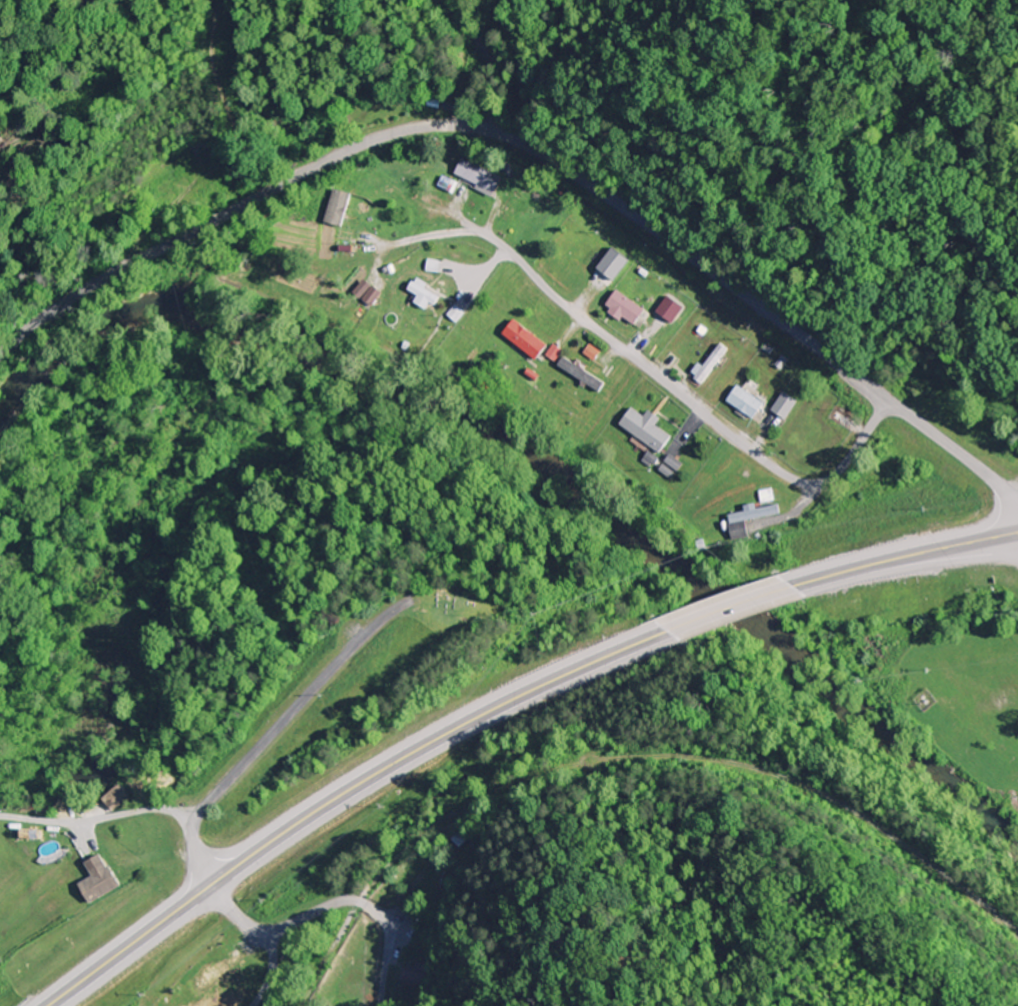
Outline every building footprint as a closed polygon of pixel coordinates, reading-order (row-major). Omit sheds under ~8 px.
[(502,175),(461,156),(453,174),(493,194),(502,175)] [(350,192),(333,187),(323,221),(341,226),(350,192)] [(416,301),(429,309),(438,294),(426,287),(429,283),(417,276),(409,289),(420,295),(416,301)] [(645,310),(617,288),(605,304),(632,326),(645,310)] [(671,322),(684,305),(667,292),(654,309),(671,322)] [(536,359),(548,344),(515,318),(504,332),(536,359)] [(700,381),(727,349),(719,342),(692,374),(700,381)] [(558,365),(600,391),(605,382),(564,356),(558,365)] [(541,377),(532,369),(520,384),(529,392),(541,377)] [(727,398),(752,418),(764,402),(738,383),(727,398)] [(785,417),(797,401),(784,391),(771,407),(785,417)] [(672,435),(656,424),(661,416),(650,408),(645,415),(632,406),(620,423),(661,451),(672,435)] [(782,512),(780,502),(757,506),(757,502),(746,504),(747,509),(730,512),(734,538),(750,535),(747,518),(782,512)] [(132,795),(121,783),(104,797),(115,809),(132,795)] [(87,861),(94,875),(81,882),(91,901),(122,884),(104,851),(87,861)]
